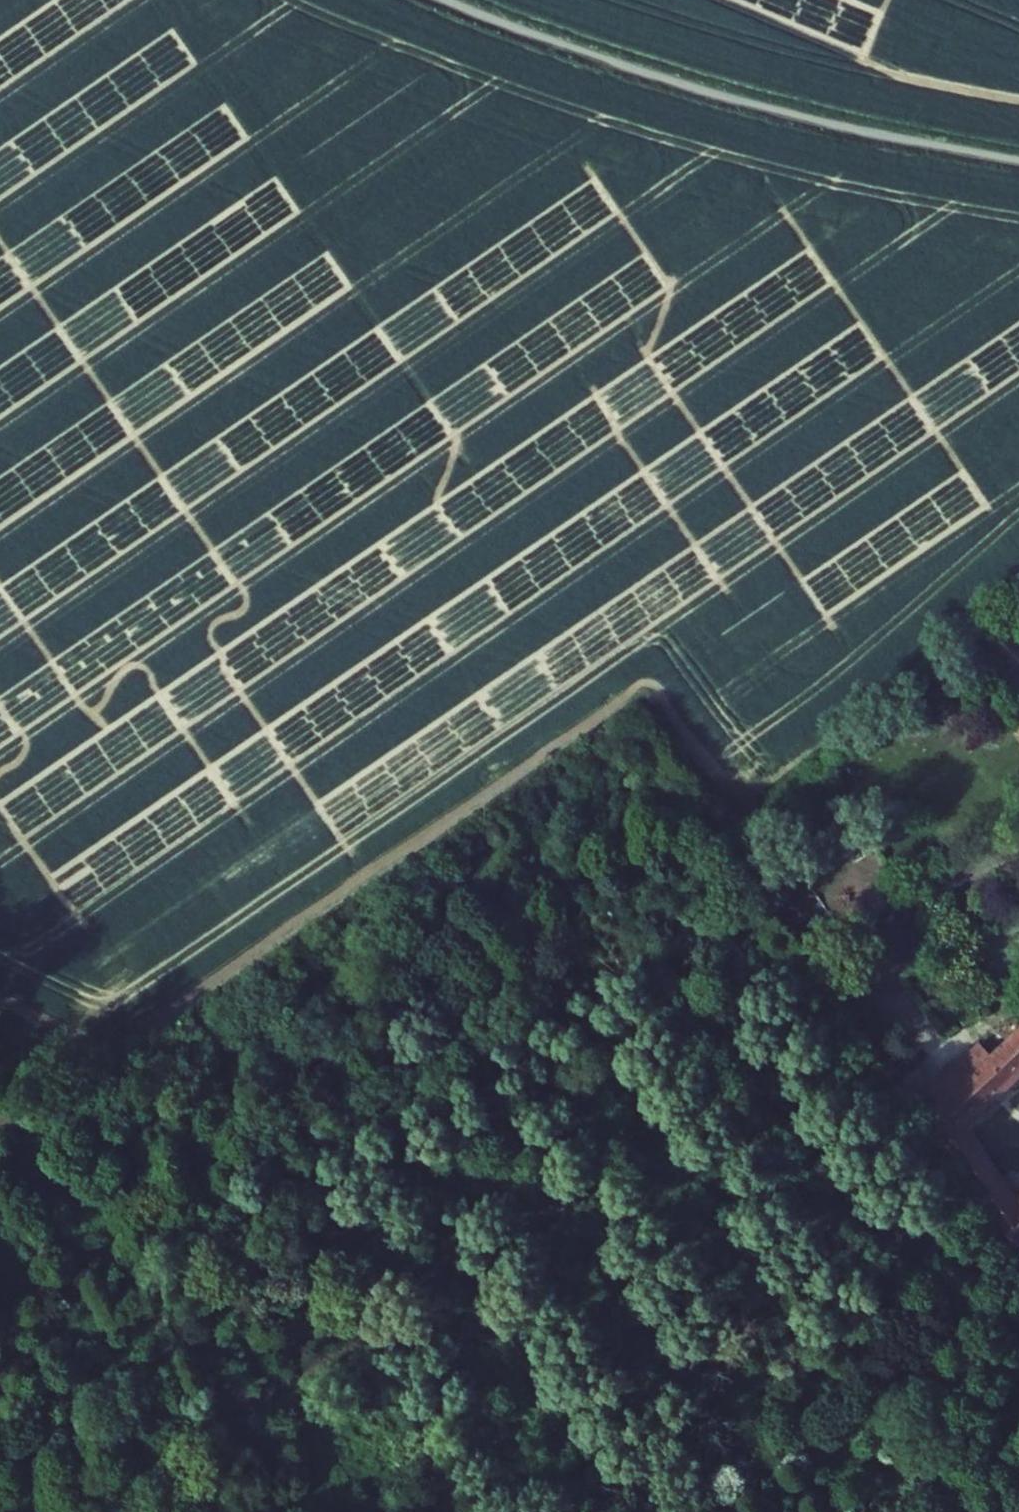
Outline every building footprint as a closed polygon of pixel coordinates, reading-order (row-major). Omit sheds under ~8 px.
[(996,1062),(983,1050),(929,1107),(969,1164),(1018,1225),(1018,1180),(980,1126),(1018,1081),(1018,1035),(996,1062)]
